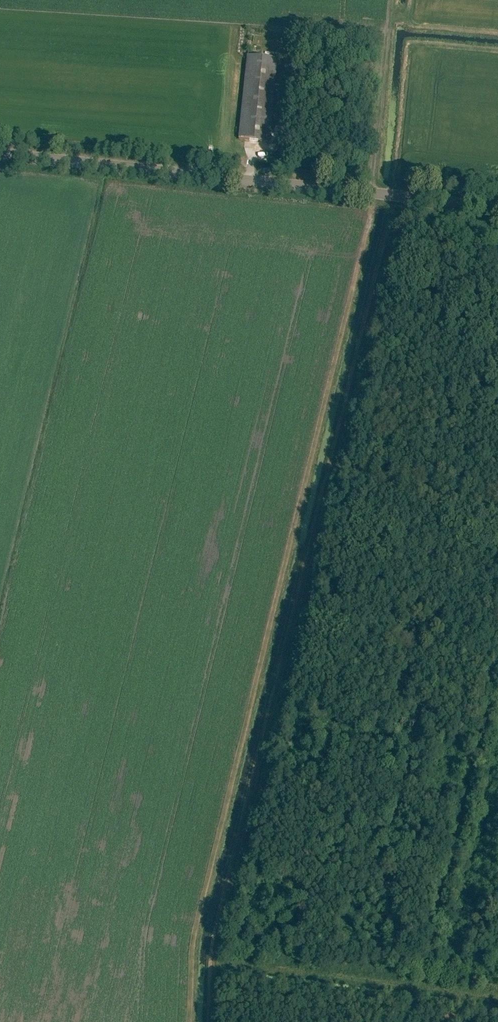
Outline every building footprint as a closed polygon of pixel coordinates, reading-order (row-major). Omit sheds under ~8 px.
[(247,55),(239,139),(268,142),(277,58),(247,55)]
